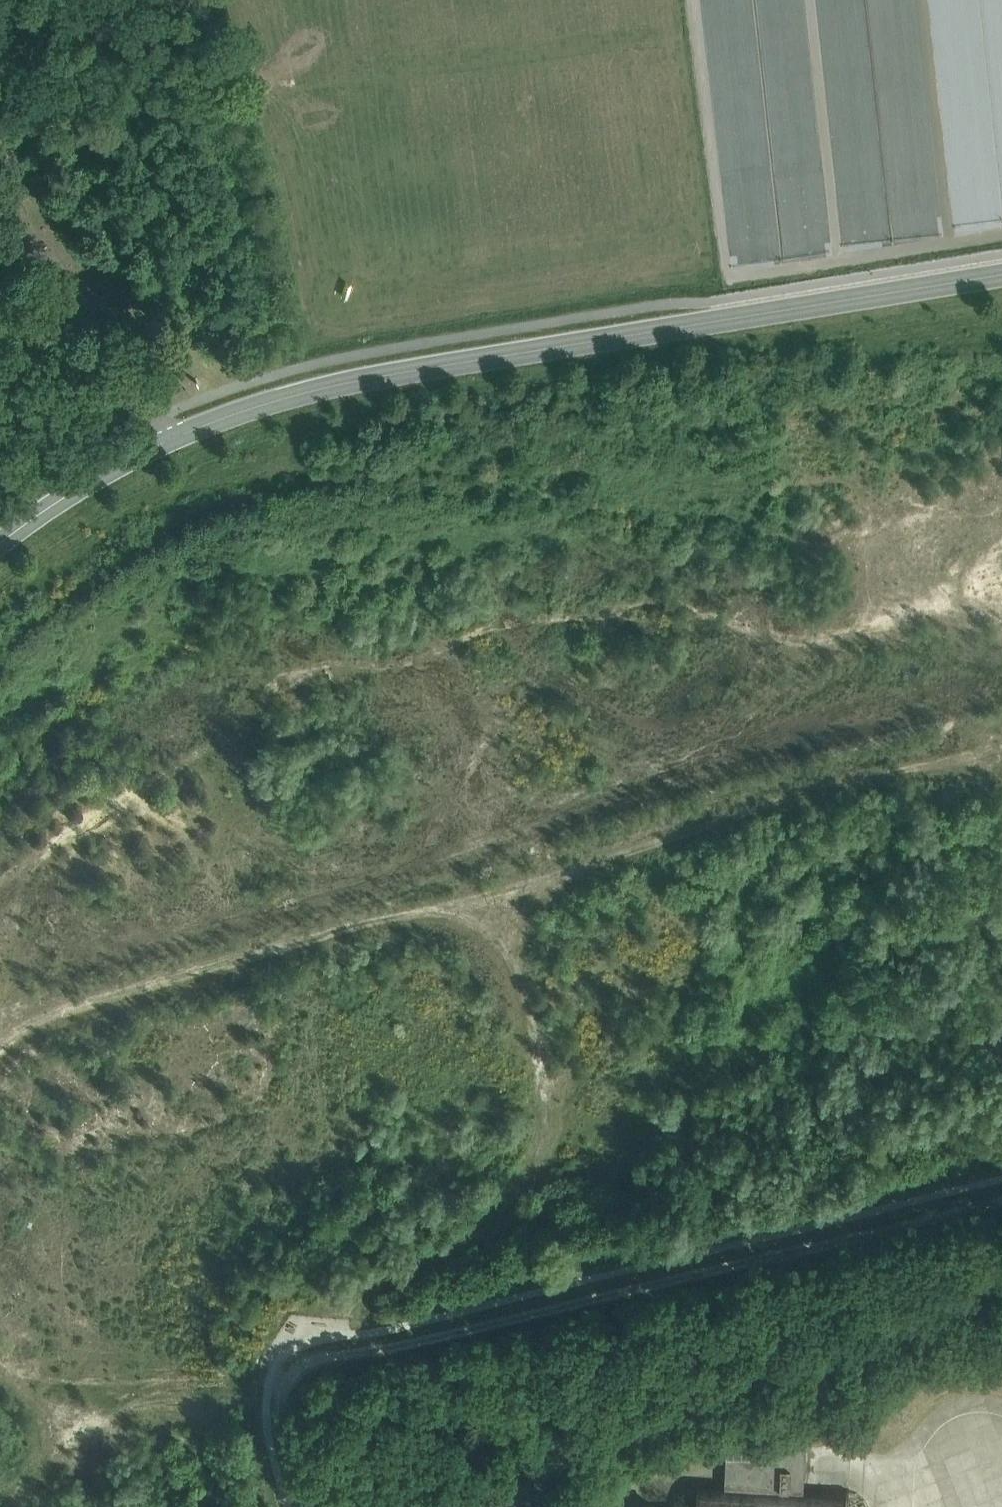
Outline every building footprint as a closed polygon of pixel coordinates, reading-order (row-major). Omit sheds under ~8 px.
[(926,215),(926,199),(841,201),(843,243),(914,241),(913,216),(926,215)] [(727,1441),(725,1484),(698,1483),(698,1485),(688,1484),(688,1497),(697,1497),(697,1506),(848,1506),(849,1490),(804,1488),(806,1445),(727,1441)]
